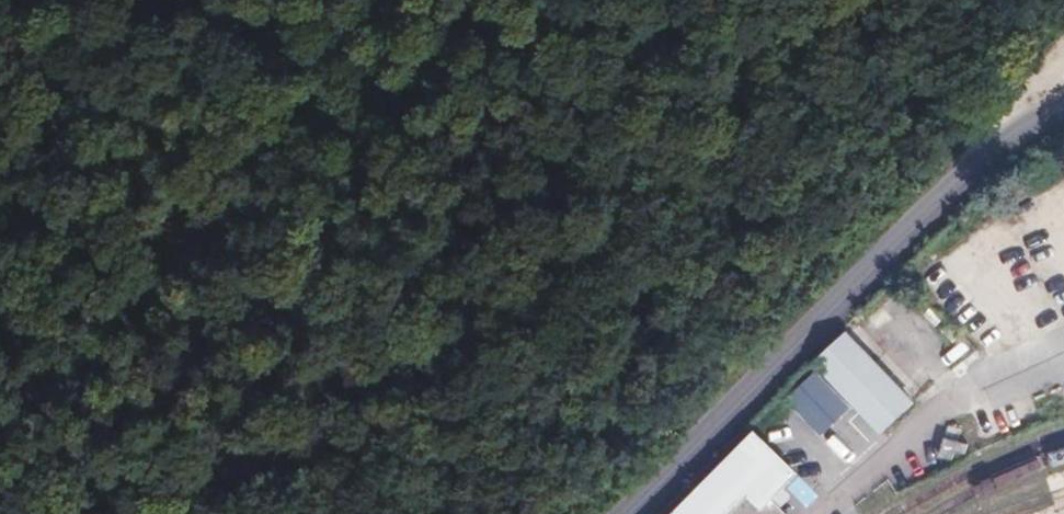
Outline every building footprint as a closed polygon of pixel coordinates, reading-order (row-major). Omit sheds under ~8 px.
[(851,330),(783,394),(822,435),(855,404),(882,433),(917,400),(851,330)] [(752,434),(671,513),(784,513),(770,501),(796,474),(752,434)]
